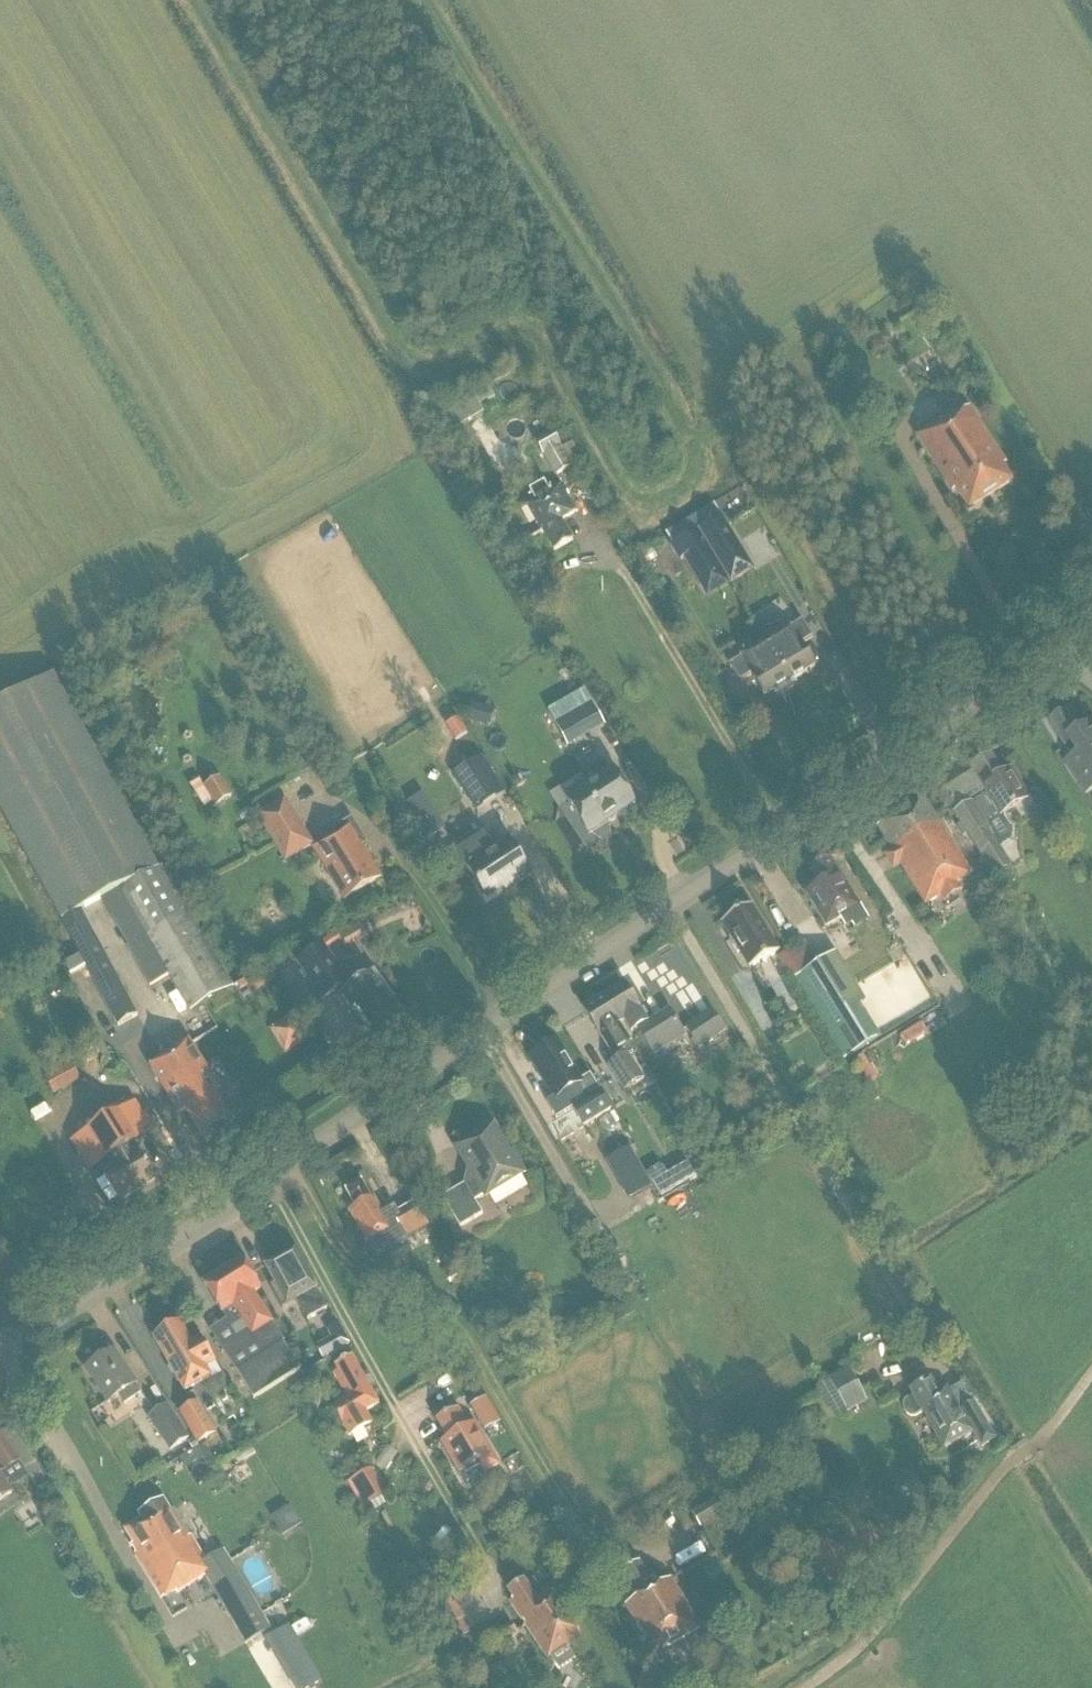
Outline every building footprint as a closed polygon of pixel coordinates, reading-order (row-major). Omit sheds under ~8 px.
[(488,385),(473,394),(480,406),(495,397),(488,385)] [(968,510),(1013,482),(1003,466),(1006,464),(969,408),(954,417),(952,413),(916,436),(952,492),(955,490),(968,510)] [(544,455),(555,475),(572,466),(561,446),(544,455)] [(560,484),(525,504),(541,532),(542,531),(553,551),(573,540),(561,520),(576,512),(560,484)] [(714,505),(691,519),(698,531),(699,530),(721,517),(714,505)] [(699,530),(731,583),(753,569),(721,517),(699,530)] [(691,519),(666,534),(667,536),(674,546),(697,532),(698,531),(691,519)] [(708,597),(729,585),(697,532),(674,546),(671,547),(679,560),(684,558),(708,597)] [(653,550),(642,556),(648,565),(658,559),(653,550)] [(802,620),(766,642),(790,682),(815,667),(801,645),(813,638),(802,620)] [(150,635),(141,643),(151,656),(160,648),(150,635)] [(751,675),(765,697),(790,682),(766,642),(730,664),(740,682),(751,675)] [(81,956),(86,966),(118,1025),(138,1015),(82,910),(102,900),(151,986),(170,974),(191,1011),(232,987),(162,865),(158,867),(57,673),(0,704),(0,802),(81,956)] [(568,746),(606,725),(592,701),(555,723),(568,746)] [(491,723),(491,707),(467,707),(467,723),(491,723)] [(1091,723),(1082,729),(1069,709),(1049,721),(1065,748),(1072,743),(1079,753),(1065,762),(1079,784),(1091,776),(1091,725),(1091,723)] [(986,795),(972,804),(971,803),(954,813),(994,878),(1012,867),(1001,849),(1013,841),(1013,830),(1003,815),(1029,798),(1011,769),(1003,774),(991,756),(970,769),(986,795)] [(472,778),(461,784),(478,811),(504,795),(483,761),(467,770),(472,778)] [(631,799),(613,771),(567,800),(589,834),(618,815),(615,809),(631,799)] [(217,806),(233,796),(220,776),(205,786),(217,806)] [(314,846),(285,798),(256,816),(285,864),(314,846)] [(877,827),(925,905),(959,884),(958,883),(971,875),(924,798),(877,827)] [(427,839),(445,827),(438,816),(420,828),(427,839)] [(334,837),(314,849),(317,854),(334,881),(339,878),(351,896),(374,881),(380,878),(362,848),(368,844),(353,818),(349,820),(331,831),(332,833),(332,834),(334,837)] [(512,883),(514,887),(530,876),(508,840),(493,849),(481,830),(455,846),(470,870),(469,870),(487,899),(512,883)] [(829,857),(810,868),(821,885),(806,894),(826,928),(860,907),(829,857)] [(751,904),(722,922),(735,943),(731,945),(747,970),(779,951),(751,904)] [(355,928),(340,937),(345,946),(361,936),(355,928)] [(347,984),(350,982),(324,944),(296,963),(322,1001),(343,987),(347,984)] [(836,954),(790,982),(841,1064),(879,1041),(859,1008),(866,1004),(864,1000),(836,954)] [(77,958),(65,965),(70,975),(86,966),(81,956),(77,958)] [(343,987),(346,992),(341,995),(353,1011),(355,1009),(375,1038),(406,1017),(394,1000),(390,1002),(371,974),(351,988),(347,984),(343,987)] [(620,1023),(624,1021),(631,1032),(637,1028),(651,1050),(682,1031),(669,1010),(649,1023),(624,984),(603,997),(619,1023),(620,1023)] [(613,1054),(616,1053),(619,1059),(609,1065),(621,1084),(625,1091),(644,1079),(628,1054),(634,1050),(630,1044),(618,1025),(620,1023),(619,1023),(603,997),(584,1009),(597,1032),(598,1031),(613,1054)] [(699,1049),(727,1032),(712,1008),(684,1026),(699,1049)] [(297,1011),(273,1025),(288,1051),(312,1036),(297,1011)] [(213,1012),(194,1018),(199,1034),(218,1029),(213,1012)] [(162,1059),(150,1067),(180,1115),(186,1112),(206,1145),(235,1126),(215,1093),(220,1090),(188,1040),(161,1057),(162,1059)] [(558,1043),(537,1055),(546,1070),(540,1073),(555,1098),(547,1103),(557,1119),(574,1109),(584,1126),(611,1111),(590,1076),(581,1082),(558,1043)] [(71,1062),(44,1077),(54,1094),(80,1080),(71,1062)] [(131,1147),(154,1133),(136,1104),(72,1143),(90,1172),(109,1161),(113,1168),(104,1174),(121,1201),(156,1180),(139,1153),(135,1155),(131,1147)] [(475,1201),(523,1172),(512,1154),(509,1156),(493,1129),(459,1149),(472,1171),(470,1172),(468,1180),(469,1181),(442,1198),(460,1228),(483,1214),(475,1201)] [(627,1202),(652,1188),(630,1149),(606,1163),(627,1202)] [(660,1167),(647,1174),(660,1197),(673,1190),(660,1167)] [(361,1182),(346,1191),(359,1212),(352,1215),(367,1242),(368,1241),(374,1252),(380,1262),(409,1246),(404,1238),(427,1225),(416,1203),(397,1213),(393,1207),(382,1213),(374,1197),(371,1198),(361,1182)] [(307,1319),(327,1309),(315,1288),(316,1288),(295,1249),(266,1266),(287,1303),(296,1298),(307,1319)] [(214,1336),(231,1363),(254,1399),(300,1370),(283,1342),(284,1341),(272,1323),(273,1323),(254,1293),(261,1289),(241,1258),(203,1283),(222,1313),(224,1312),(232,1325),(214,1336)] [(180,1322),(154,1338),(185,1391),(211,1376),(206,1367),(215,1362),(201,1336),(191,1342),(180,1322)] [(339,1324),(326,1330),(338,1352),(350,1345),(339,1324)] [(124,1405),(141,1394),(135,1385),(136,1385),(113,1351),(86,1369),(109,1402),(118,1396),(124,1405)] [(348,1432),(353,1435),(369,1426),(370,1421),(365,1412),(379,1405),(370,1389),(375,1386),(370,1378),(364,1380),(352,1358),(336,1367),(339,1371),(334,1374),(349,1399),(334,1408),(343,1424),(344,1424),(348,1432)] [(848,1368),(829,1379),(830,1381),(817,1388),(834,1418),(847,1411),(848,1414),(868,1403),(848,1368)] [(924,1412),(928,1420),(945,1448),(972,1432),(981,1448),(994,1440),(974,1405),(961,1412),(949,1391),(940,1396),(930,1379),(910,1390),(914,1396),(906,1401),(904,1405),(904,1410),(907,1414),(911,1417),(916,1416),(924,1412)] [(501,1423),(487,1397),(471,1406),(485,1432),(497,1425),(501,1423)] [(215,1433),(198,1403),(181,1413),(199,1443),(215,1433)] [(163,1408),(149,1418),(170,1451),(190,1439),(168,1406),(163,1408)] [(441,1442),(459,1474),(479,1463),(484,1473),(498,1464),(474,1423),(469,1426),(458,1407),(436,1419),(447,1438),(441,1442)] [(363,1506),(386,1494),(372,1467),(349,1481),(363,1506)] [(13,1493),(0,1473),(0,1502),(13,1493)] [(724,1517),(733,1511),(723,1495),(693,1514),(700,1526),(722,1513),(724,1517)] [(210,1587),(245,1644),(270,1629),(222,1551),(205,1561),(174,1511),(170,1513),(163,1501),(140,1514),(143,1520),(126,1530),(134,1544),(131,1546),(162,1598),(175,1591),(176,1593),(195,1583),(201,1592),(210,1587)] [(395,1528),(387,1512),(381,1515),(389,1530),(395,1528)] [(668,1647),(700,1628),(671,1579),(655,1589),(639,1563),(621,1573),(637,1599),(625,1606),(653,1653),(667,1646),(668,1647)] [(548,1659),(550,1658),(558,1671),(576,1660),(567,1647),(581,1637),(551,1592),(537,1601),(524,1580),(508,1591),(514,1600),(510,1603),(548,1659)] [(448,1642),(466,1631),(460,1621),(464,1618),(448,1592),(426,1604),(448,1642)] [(502,1645),(517,1634),(510,1624),(495,1634),(502,1645)] [(318,1684),(284,1628),(269,1637),(300,1687),(311,1687),(318,1684)] [(199,1687),(206,1687),(230,1676),(206,1631),(178,1646),(199,1687)]
